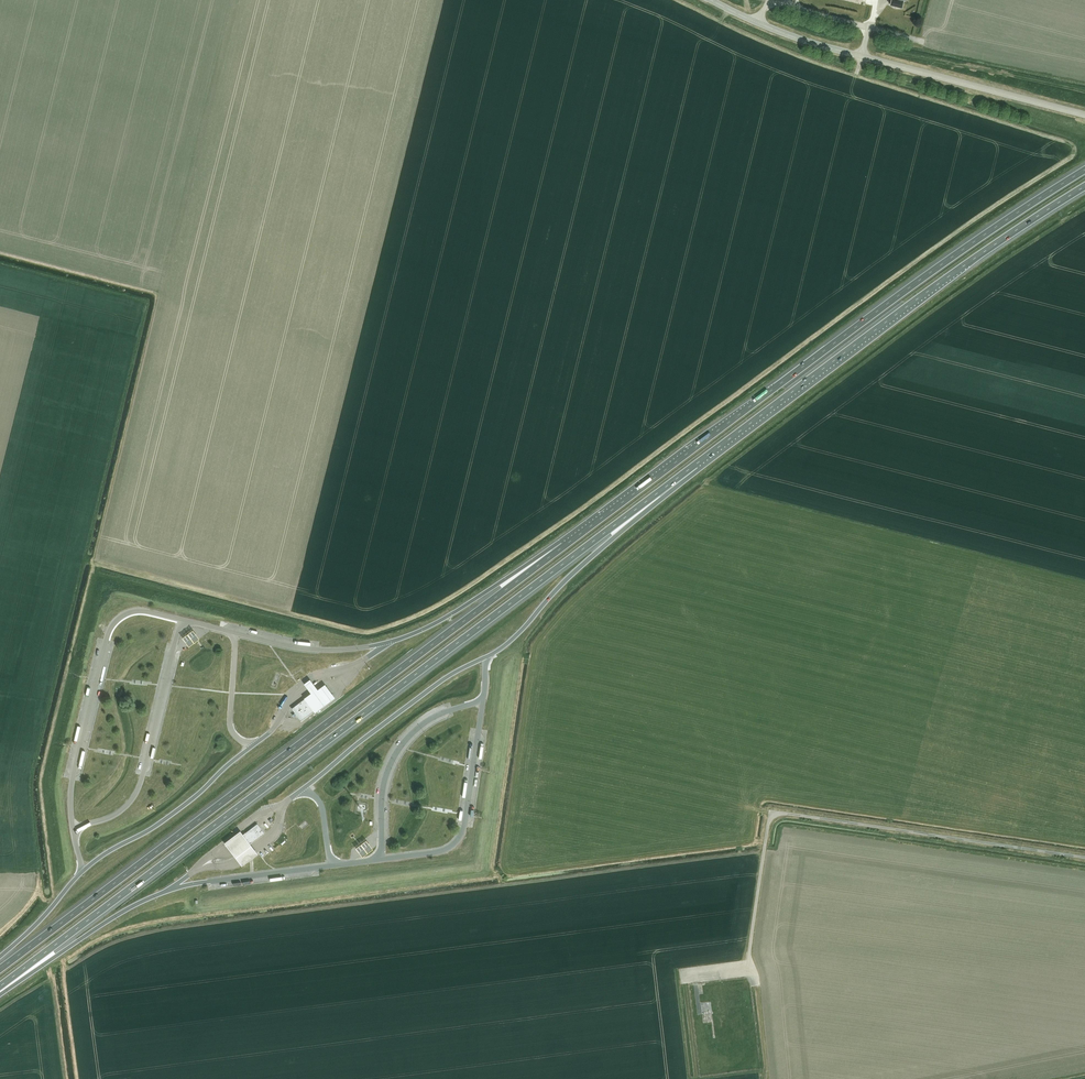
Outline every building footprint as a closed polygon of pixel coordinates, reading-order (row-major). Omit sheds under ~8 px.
[(193,629),(182,637),(186,642),(189,646),(199,638),(196,634),(193,629)] [(305,697),(305,698),(315,710),(315,711),(334,697),(325,684),(318,689),(314,684),(310,679),(304,683),(308,688),(311,692),(305,697)] [(301,721),(315,710),(305,698),(292,708),(301,721)] [(252,828),(242,835),(249,844),(264,833),(258,824),(252,828)] [(365,837),(355,845),(359,851),(361,854),(372,846),(370,844),(365,837)] [(145,855),(133,864),(135,867),(147,858),(145,855)]
